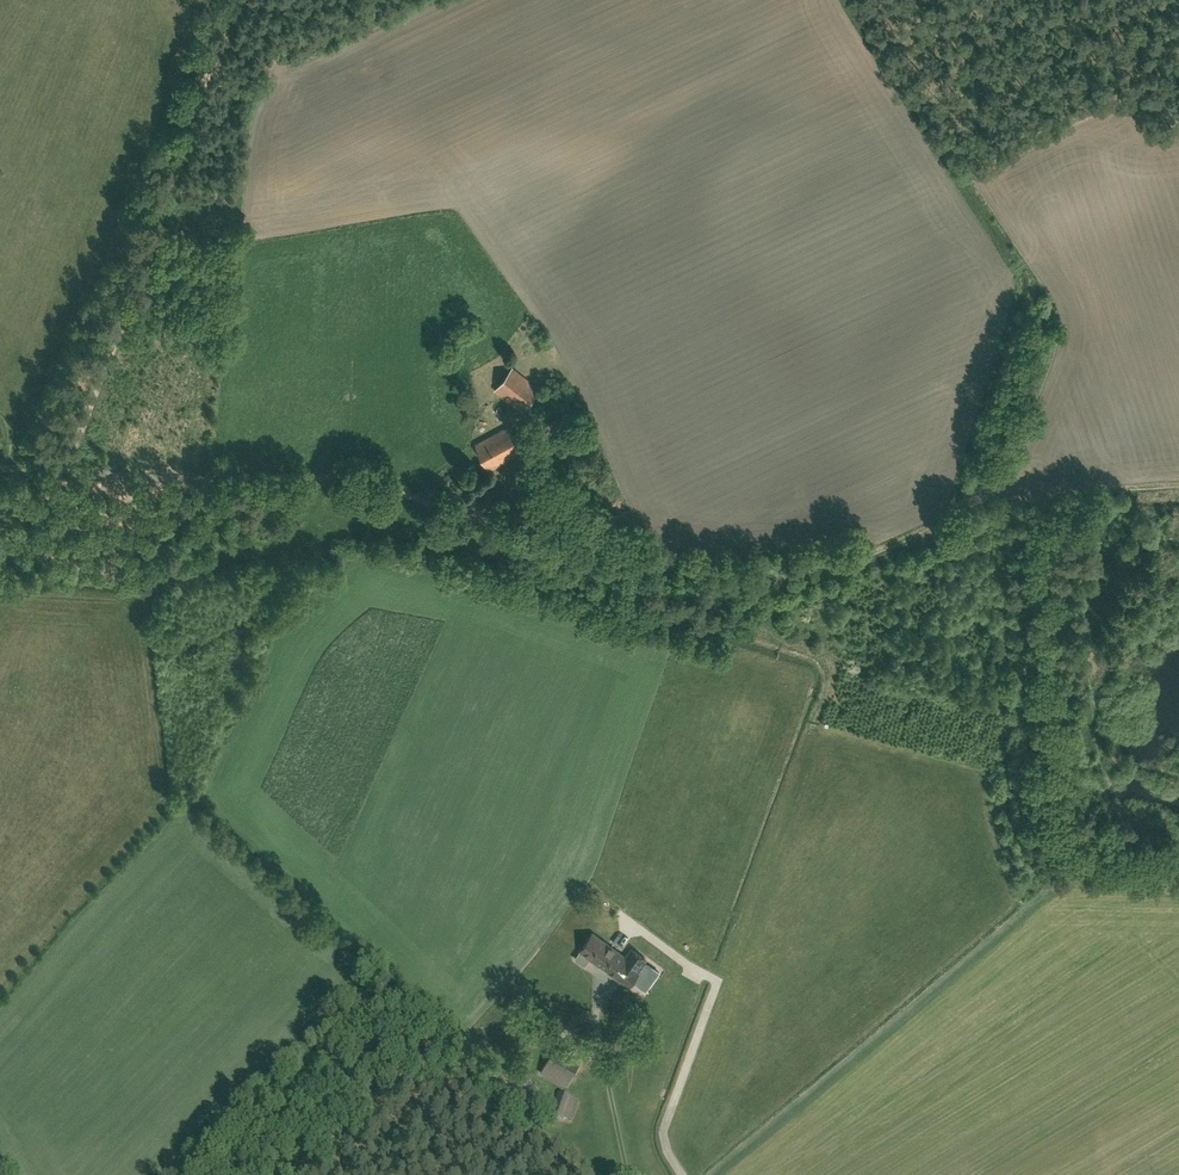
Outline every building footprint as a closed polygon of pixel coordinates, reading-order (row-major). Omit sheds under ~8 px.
[(495,390),(522,411),(540,389),(513,367),(495,390)] [(490,469),(521,452),(508,427),(476,444),(490,469)] [(639,972),(637,971),(646,959),(632,949),(625,958),(593,934),(582,949),(591,955),(589,957),(599,964),(601,962),(610,969),(609,971),(629,986),(639,972)] [(565,1087),(580,1062),(555,1047),(540,1073),(565,1087)] [(552,1116),(562,1120),(570,1098),(559,1094),(554,1110),(550,1109),(549,1112),(552,1113),(552,1116)]
